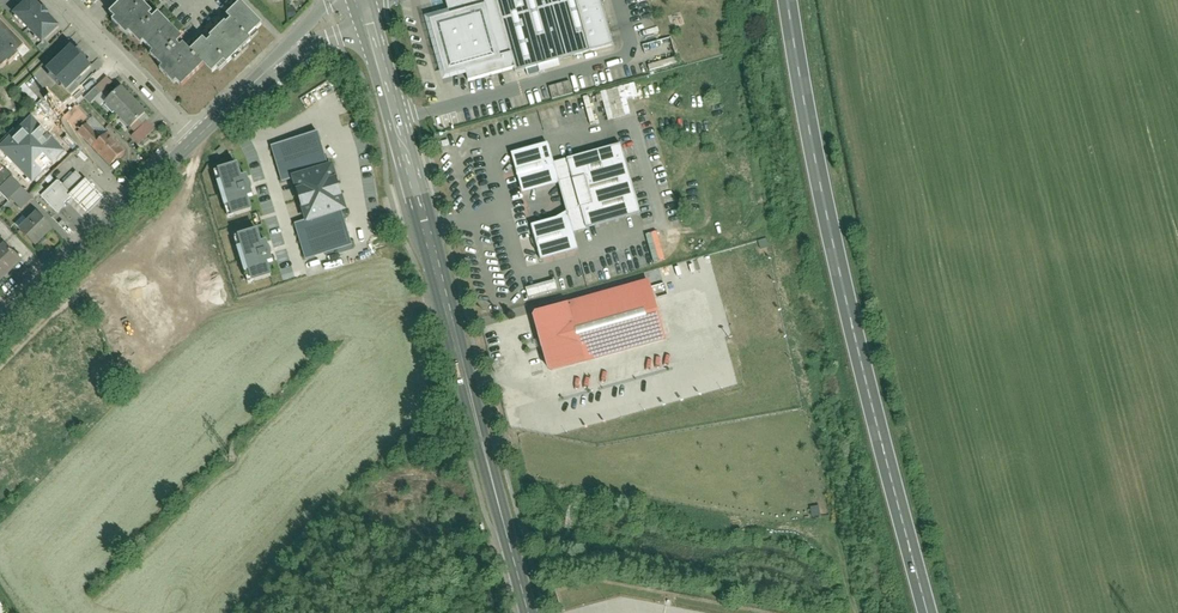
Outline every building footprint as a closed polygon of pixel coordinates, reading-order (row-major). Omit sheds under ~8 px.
[(35,0),(28,0),(14,15),(45,45),(63,27),(35,0)] [(137,0),(128,0),(111,17),(116,23),(114,25),(127,39),(130,37),(141,48),(144,46),(154,56),(151,59),(163,71),(161,74),(174,88),(177,85),(183,90),(205,69),(212,77),(225,65),(227,68),(253,44),(250,41),(264,29),(242,6),(228,20),(232,24),(228,28),(226,26),(210,41),(212,43),(207,47),(204,44),(192,55),(184,47),(180,50),(178,47),(184,42),(160,17),(154,23),(150,19),(153,16),(137,0)] [(434,20),(448,69),(464,64),(467,78),(515,65),(516,71),(612,45),(599,0),(449,0),(453,15),(434,20)] [(1,69),(25,47),(0,20),(0,68),(1,69)] [(90,67),(72,50),(49,73),(67,91),(90,67)] [(552,96),(572,94),(571,83),(551,86),(552,96)] [(601,92),(609,120),(631,114),(628,101),(639,98),(635,83),(601,92)] [(30,103),(36,98),(25,84),(19,89),(30,103)] [(149,116),(123,89),(106,105),(132,132),(149,116)] [(87,124),(78,133),(111,167),(125,153),(105,133),(101,138),(87,124)] [(33,154),(12,176),(23,187),(58,151),(33,127),(19,141),(33,154)] [(320,134),(273,148),(284,183),(297,179),(309,221),(296,225),(307,261),(354,247),(344,213),(348,211),(335,168),(331,170),(320,134)] [(549,142),(512,152),(524,193),(560,183),(569,215),(532,225),(542,261),(578,251),(574,233),(640,215),(621,146),(555,164),(549,142)] [(237,161),(217,167),(232,214),(252,208),(248,195),(253,193),(246,172),(241,174),(237,161)] [(9,201),(23,187),(12,176),(0,163),(0,192),(9,201)] [(60,182),(43,198),(58,215),(68,206),(65,204),(70,199),(85,216),(102,200),(78,173),(63,186),(60,182)] [(54,229),(37,212),(20,230),(36,246),(54,229)] [(256,226),(236,232),(251,279),(271,272),(267,259),(272,258),(266,237),(260,239),(256,226)] [(0,243),(0,281),(19,263),(0,243)] [(666,338),(649,280),(532,314),(549,371),(666,338)] [(556,292),(554,282),(527,287),(529,296),(556,292)]
